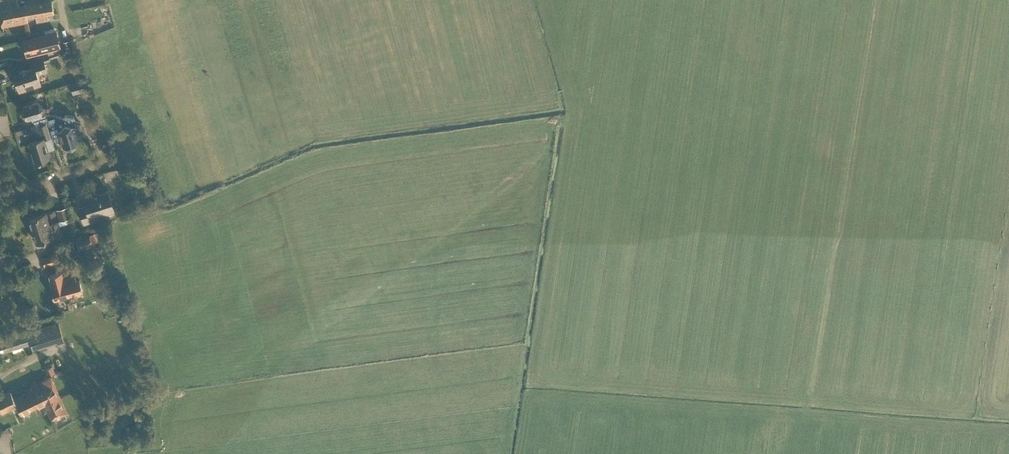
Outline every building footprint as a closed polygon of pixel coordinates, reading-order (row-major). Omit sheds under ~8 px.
[(54,13),(51,0),(27,0),(28,3),(18,5),(17,0),(5,0),(0,1),(0,14),(2,27),(27,22),(27,18),(36,16),(36,21),(48,19),(47,14),(54,13)] [(53,49),(59,47),(55,32),(24,40),(27,55),(48,50),(53,49)] [(72,50),(64,53),(67,62),(75,59),(72,50)] [(54,53),(42,56),(29,61),(31,67),(20,71),(20,72),(14,74),(19,91),(41,84),(37,73),(47,70),(44,61),(50,59),(60,55),(59,51),(54,53)] [(82,81),(71,84),(73,91),(79,89),(80,91),(85,90),(82,81)] [(23,106),(22,113),(28,119),(34,117),(36,124),(39,123),(48,121),(54,115),(46,113),(47,108),(43,107),(37,101),(23,106)] [(80,122),(75,121),(74,116),(66,114),(63,117),(54,115),(48,121),(54,140),(61,138),(63,146),(72,148),(81,139),(79,134),(83,130),(80,122)] [(36,124),(23,128),(24,133),(25,135),(35,132),(35,130),(41,128),(40,126),(39,123),(36,124)] [(45,138),(50,137),(46,124),(40,126),(41,128),(35,130),(35,132),(37,140),(29,142),(35,162),(50,157),(45,138)] [(104,214),(114,210),(108,190),(94,195),(93,192),(83,195),(86,205),(79,207),(84,224),(95,220),(93,214),(103,211),(104,214)] [(69,219),(66,208),(56,210),(59,221),(69,219)] [(50,225),(49,225),(47,217),(56,214),(54,210),(29,218),(32,231),(50,225)] [(50,225),(32,231),(36,243),(53,237),(51,229),(59,226),(58,222),(49,225),(50,225)] [(92,229),(95,234),(101,231),(99,226),(92,229)] [(78,248),(92,244),(89,233),(75,237),(78,248)] [(44,266),(56,263),(53,255),(42,258),(44,266)] [(61,272),(49,275),(52,287),(51,288),(51,287),(50,287),(54,300),(83,292),(80,279),(77,280),(75,276),(63,279),(61,272)] [(37,309),(36,305),(32,307),(32,306),(27,308),(31,320),(36,319),(36,318),(39,317),(38,311),(34,312),(33,310),(37,309)] [(33,332),(28,334),(31,344),(33,349),(38,347),(38,348),(57,342),(58,345),(65,343),(59,324),(34,332),(33,332)] [(0,340),(0,353),(13,349),(14,352),(23,349),(22,346),(31,344),(28,334),(27,331),(0,340)] [(52,365),(45,368),(48,375),(55,372),(52,365)] [(67,411),(50,376),(25,389),(27,392),(14,398),(11,392),(4,395),(4,394),(0,396),(0,409),(2,413),(17,406),(21,413),(44,402),(51,419),(67,411)]
